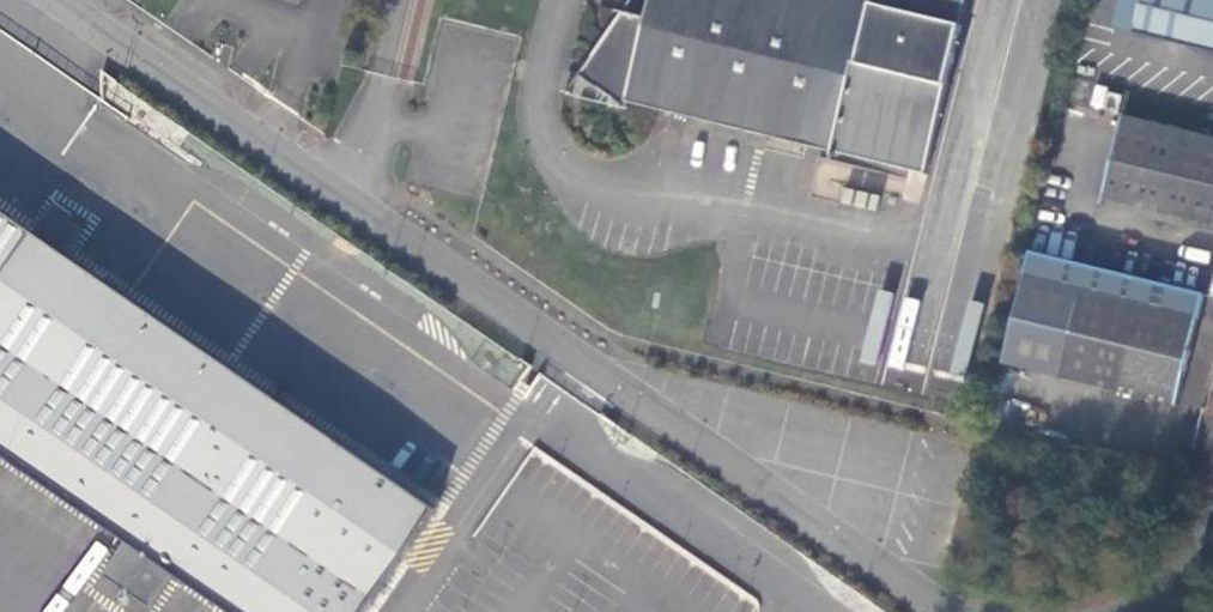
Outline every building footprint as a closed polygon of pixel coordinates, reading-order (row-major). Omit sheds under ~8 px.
[(930,175),(974,0),(653,0),(648,20),(622,14),(578,75),(595,87),(627,109),(628,103),(833,154),(930,175)] [(1133,32),(1212,52),(1212,0),(1141,0),(1133,32)] [(1103,206),(1212,232),(1212,136),(1123,115),(1103,206)] [(0,211),(0,448),(123,537),(98,575),(130,599),(157,561),(213,597),(236,611),(339,611),(413,500),(309,425),(0,211)] [(1182,362),(1193,320),(1023,278),(1002,362),(1172,405),(1182,362)]
